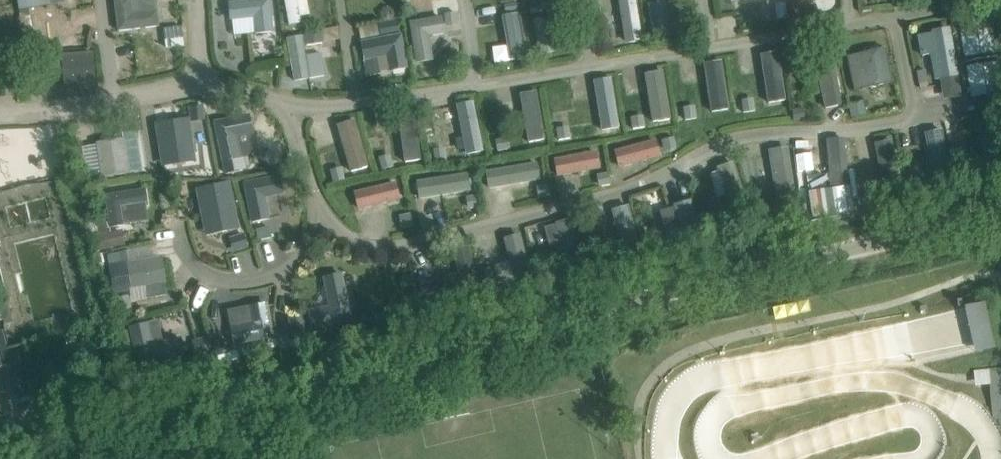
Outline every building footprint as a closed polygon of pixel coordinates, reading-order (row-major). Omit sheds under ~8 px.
[(30,16),(29,8),(50,4),(50,3),(65,1),(64,0),(18,0),(20,17),(30,16)] [(119,31),(159,26),(157,11),(156,0),(115,0),(119,31)] [(231,4),(232,19),(255,17),(257,33),(272,31),(269,0),(266,0),(231,4)] [(300,23),(299,14),(296,0),(284,0),(288,25),(300,23)] [(642,38),(635,0),(619,0),(625,41),(642,38)] [(649,4),(654,38),(670,35),(664,1),(649,4)] [(786,2),(776,3),(777,19),(788,18),(786,2)] [(516,3),(504,5),(506,13),(518,11),(516,3)] [(542,3),(530,5),(531,13),(543,11),(542,3)] [(799,4),(792,9),(800,19),(806,14),(799,4)] [(999,6),(989,7),(990,17),(1000,16),(999,6)] [(456,13),(444,15),(446,24),(457,22),(456,13)] [(511,60),(527,57),(519,14),(503,16),(511,60)] [(30,16),(20,17),(23,36),(33,34),(30,16)] [(533,20),(540,54),(556,50),(549,17),(533,20)] [(411,23),(417,61),(432,58),(428,36),(444,33),(442,18),(411,23)] [(398,20),(378,23),(380,35),(400,32),(398,20)] [(961,28),(966,57),(995,52),(990,23),(961,28)] [(957,76),(949,30),(919,35),(922,56),(933,54),(932,52),(936,52),(941,78),(957,76)] [(322,34),(305,37),(307,46),(324,43),(322,34)] [(310,78),(303,35),(289,37),(297,81),(310,78)] [(390,71),(406,68),(400,36),(361,43),(364,59),(387,55),(390,71)] [(884,50),(859,55),(866,88),(891,82),(884,50)] [(92,53),(63,55),(65,84),(95,82),(92,53)] [(761,55),(769,103),(785,100),(777,53),(761,55)] [(826,108),(841,105),(832,61),(817,64),(826,108)] [(712,112),(728,109),(721,62),(705,64),(712,112)] [(973,96),(1000,91),(1000,87),(997,62),(968,67),(973,96)] [(646,74),(653,122),(670,119),(662,71),(646,74)] [(925,71),(917,73),(918,83),(927,82),(925,71)] [(595,82),(602,130),(619,127),(611,79),(595,82)] [(520,95),(529,142),(544,140),(536,92),(520,95)] [(754,101),(742,103),(744,112),(755,110),(754,101)] [(466,153),(483,150),(473,103),(457,106),(466,153)] [(862,104),(851,106),(853,117),(865,114),(862,104)] [(800,106),(793,107),(794,118),(802,117),(800,106)] [(202,107),(190,108),(191,118),(203,117),(202,107)] [(695,108),(684,110),(685,120),(697,118),(695,108)] [(414,112),(398,114),(405,162),(421,160),(414,112)] [(247,116),(215,123),(223,161),(239,158),(235,136),(251,133),(247,116)] [(643,117),(631,119),(633,129),(644,127),(643,117)] [(163,164),(194,159),(188,120),(157,125),(163,164)] [(338,125),(351,172),(367,167),(354,120),(338,125)] [(986,170),(1000,167),(1000,160),(994,121),(978,124),(986,170)] [(568,130),(557,132),(558,142),(570,140),(568,130)] [(925,134),(935,181),(951,178),(941,130),(925,134)] [(673,137),(662,140),(664,149),(676,146),(673,137)] [(505,138),(495,140),(498,151),(507,149),(505,138)] [(143,170),(138,139),(124,141),(123,140),(98,144),(103,177),(143,170)] [(616,151),(620,167),(659,156),(655,141),(616,151)] [(885,191),(901,188),(891,141),(875,144),(885,191)] [(794,199),(786,149),(770,151),(778,201),(794,199)] [(446,150),(433,152),(435,162),(447,161),(446,150)] [(827,154),(834,198),(850,195),(843,151),(827,154)] [(556,160),(559,176),(598,168),(595,152),(556,160)] [(239,158),(223,161),(226,177),(232,176),(231,171),(246,168),(244,157),(239,158)] [(390,157),(379,160),(382,170),(393,167),(390,157)] [(975,161),(964,164),(966,173),(977,171),(975,161)] [(487,172),(490,188),(539,179),(536,164),(487,172)] [(748,210),(733,164),(718,169),(732,215),(748,210)] [(342,170),(331,173),(334,182),(345,179),(342,170)] [(609,173),(600,175),(602,186),(611,185),(609,173)] [(417,182),(420,198),(469,190),(467,174),(417,182)] [(277,177),(245,184),(253,222),(269,219),(264,197),(280,194),(277,177)] [(925,181),(914,183),(916,192),(927,190),(925,181)] [(395,183),(356,193),(359,208),(399,199),(395,183)] [(548,185),(539,186),(541,198),(550,196),(548,185)] [(216,195),(215,187),(199,190),(203,218),(219,215),(220,222),(236,219),(231,192),(216,195)] [(146,205),(144,190),(106,196),(111,227),(126,225),(124,209),(146,205)] [(874,192),(862,194),(864,203),(875,201),(874,192)] [(478,196),(469,197),(471,208),(480,207),(478,196)] [(422,229),(441,230),(442,198),(424,197),(422,229)] [(846,198),(834,199),(836,213),(848,212),(846,198)] [(690,203),(675,207),(681,229),(666,233),(670,248),(701,239),(690,203)] [(786,203),(779,204),(780,214),(787,213),(786,203)] [(624,253),(640,248),(628,206),(612,210),(624,253)] [(411,214),(402,216),(404,227),(413,226),(411,214)] [(741,215),(734,217),(738,228),(745,226),(741,215)] [(568,267),(583,263),(572,220),(556,224),(568,267)] [(107,222),(93,221),(96,234),(99,250),(125,245),(122,229),(108,232),(107,222)] [(269,227),(255,230),(258,241),(272,238),(269,227)] [(243,232),(232,236),(237,250),(248,247),(243,232)] [(495,267),(486,269),(488,280),(498,278),(499,281),(529,274),(520,237),(505,240),(511,263),(495,267)] [(657,240),(648,242),(650,252),(659,250),(664,249),(662,237),(657,238),(657,240)] [(443,277),(447,292),(477,285),(469,248),(454,251),(459,274),(443,277)] [(608,249),(591,254),(594,265),(611,260),(608,249)] [(160,258),(110,267),(114,291),(146,286),(148,298),(167,295),(160,258)] [(552,266),(539,270),(541,279),(554,275),(552,266)] [(432,281),(420,284),(423,295),(434,292),(432,281)] [(0,287),(0,320),(3,319),(4,324),(12,323),(3,286),(0,287)] [(344,288),(328,292),(331,307),(309,312),(313,328),(351,320),(344,288)] [(128,296),(117,299),(120,308),(131,305),(128,296)] [(983,353),(1000,348),(1000,340),(993,301),(972,306),(983,353)] [(253,324),(231,328),(234,344),(273,337),(267,305),(250,308),(253,324)] [(958,309),(961,336),(968,335),(967,328),(975,327),(972,307),(958,309)] [(302,318),(290,321),(293,333),(305,330),(302,318)] [(130,328),(124,329),(127,341),(133,340),(134,348),(138,366),(167,360),(185,356),(181,338),(163,342),(158,321),(130,327),(130,328)] [(288,335),(279,337),(282,351),(308,345),(305,330),(293,333),(294,340),(289,341),(288,335)] [(0,332),(0,369),(11,366),(3,331),(0,332)] [(207,337),(196,340),(200,354),(211,350),(207,337)] [(224,339),(214,342),(218,356),(228,353),(224,339)]
